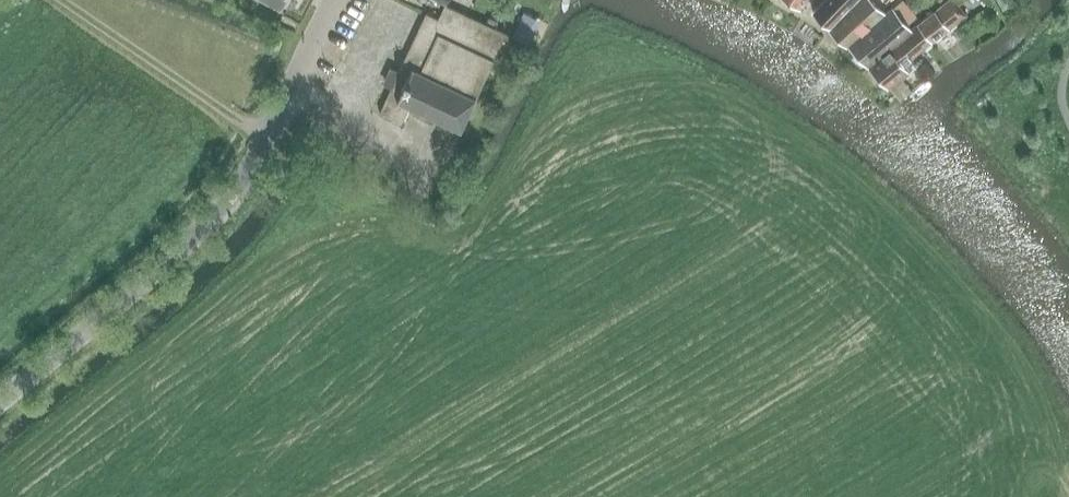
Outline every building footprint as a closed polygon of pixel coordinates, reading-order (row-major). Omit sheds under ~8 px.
[(799,9),(805,0),(786,0),(799,9)] [(812,11),(828,26),(853,0),(823,0),(812,11)] [(882,10),(872,0),(856,0),(830,29),(846,44),(882,10)] [(910,25),(912,27),(890,48),(868,66),(888,87),(912,67),(906,60),(966,14),(956,0),(942,0),(910,25)] [(1002,10),(1021,0),(997,0),(1002,10)] [(461,30),(468,15),(444,4),(438,18),(438,19),(461,30)] [(912,27),(910,25),(891,4),(870,25),(848,45),(867,66),(867,65),(868,66),(890,48),(912,27)] [(476,96),(505,33),(468,15),(461,30),(438,19),(438,18),(426,12),(398,73),(391,70),(385,81),(392,84),(379,113),(401,123),(409,105),(461,129),(476,96)] [(523,12),(512,36),(524,41),(534,17),(523,12)]
